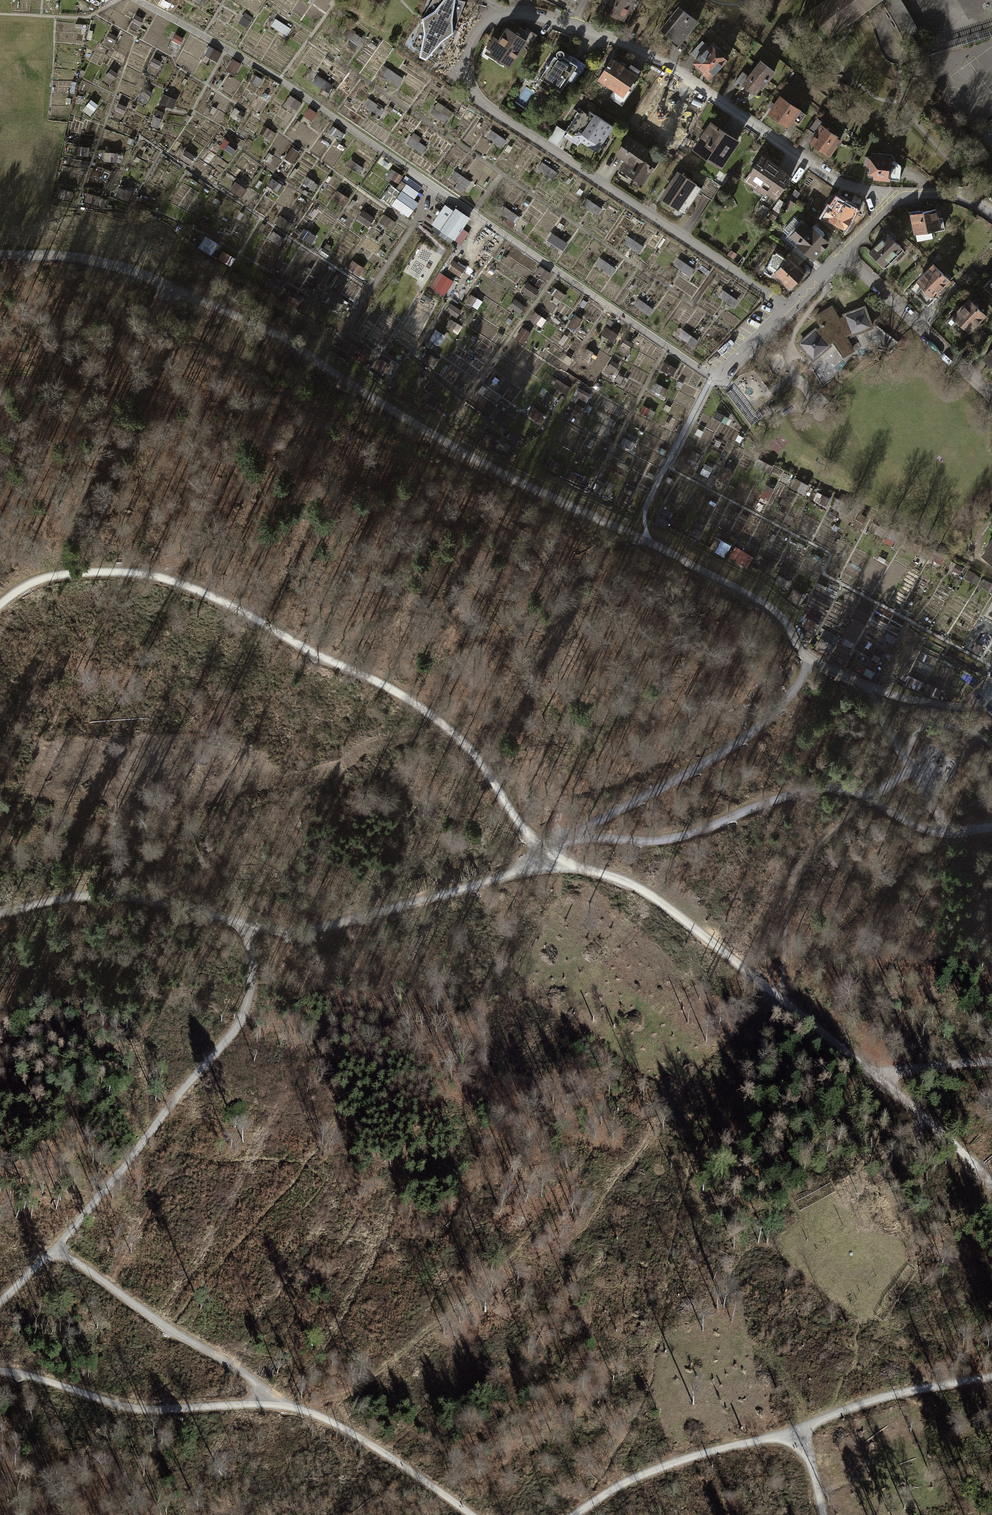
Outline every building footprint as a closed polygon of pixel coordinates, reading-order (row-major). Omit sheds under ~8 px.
[(410,44),(434,61),(451,31),(462,0),(429,0),(420,16),(410,44)] [(601,10),(626,22),(637,0),(606,0),(601,10)] [(812,12),(829,34),(875,0),(828,0),(812,12)] [(888,7),(895,19),(901,29),(906,40),(918,35),(913,24),(908,15),(903,6),(899,0),(883,0),(888,7)] [(678,7),(660,30),(676,42),(685,31),(687,32),(696,21),(678,7)] [(277,19),(273,25),(288,35),(292,28),(277,19)] [(519,27),(514,34),(525,41),(523,44),(528,47),(536,35),(526,28),(524,31),(519,27)] [(509,65),(523,44),(525,41),(514,34),(507,29),(498,42),(493,39),(488,47),(492,50),(491,53),(509,65)] [(686,57),(692,63),(708,46),(702,40),(686,57)] [(712,42),(708,46),(692,63),(708,78),(725,60),(716,51),(719,48),(712,42)] [(557,56),(558,57),(558,58),(554,56),(539,78),(560,92),(568,79),(574,83),(583,69),(570,61),(568,63),(561,58),(562,58),(563,57),(564,56),(564,54),(564,53),(563,51),(562,51),(560,50),(559,51),(558,52),(557,53),(557,54),(557,56)] [(611,58),(598,79),(623,95),(636,75),(635,75),(638,70),(630,64),(627,69),(611,58)] [(760,61),(748,77),(743,85),(753,92),(759,85),(762,87),(773,71),(760,61)] [(389,67),(384,73),(399,85),(404,79),(389,67)] [(740,88),(743,85),(748,77),(742,72),(734,83),(740,88)] [(681,97),(662,85),(654,96),(653,95),(651,98),(654,100),(651,104),(652,105),(648,112),(651,114),(650,115),(662,122),(667,115),(668,116),(681,97)] [(787,127),(792,121),(800,109),(781,96),(775,104),(772,102),(769,106),(772,108),(768,114),(787,127)] [(438,101),(432,111),(448,122),(455,112),(438,101)] [(806,113),(800,109),(792,121),(798,125),(806,113)] [(581,132),(582,132),(592,118),(581,110),(565,133),(564,134),(570,139),(574,132),(575,135),(576,137),(579,138),(581,137),(581,134),(581,132)] [(594,114),(592,118),(582,132),(599,143),(611,125),(594,114)] [(812,135),(814,136),(822,125),(823,123),(816,118),(808,129),(813,133),(812,135)] [(710,123),(694,149),(720,166),(736,140),(710,123)] [(840,138),(822,125),(814,136),(809,142),(828,155),(840,138)] [(565,133),(555,126),(548,138),(558,145),(564,134),(565,133)] [(489,137),(503,145),(507,140),(492,131),(489,137)] [(415,134),(408,140),(421,153),(427,147),(415,134)] [(623,166),(628,169),(633,172),(645,153),(648,149),(628,136),(616,154),(626,161),(623,166)] [(655,160),(645,153),(633,172),(628,169),(627,172),(641,181),(655,160)] [(872,174),(872,177),(899,180),(900,166),(894,161),(889,160),(892,156),(885,154),(871,153),(871,158),(867,157),(866,164),(869,165),(868,173),(872,174)] [(756,183),(764,189),(775,196),(789,175),(761,156),(745,179),(754,185),(756,183)] [(553,179),(558,172),(544,162),(539,169),(553,179)] [(389,179),(399,184),(404,175),(393,170),(389,179)] [(454,177),(459,182),(456,186),(463,191),(471,181),(458,171),(454,177)] [(677,173),(662,198),(685,213),(701,188),(677,173)] [(776,197),(775,196),(764,189),(755,208),(765,214),(776,197)] [(339,190),(334,198),(345,205),(350,197),(339,190)] [(417,203),(401,191),(391,204),(407,216),(417,203)] [(788,199),(784,206),(787,209),(792,202),(788,199)] [(829,207),(824,215),(843,227),(854,209),(844,203),(845,201),(843,199),(841,202),(837,200),(831,208),(829,207)] [(431,223),(440,230),(453,211),(444,205),(431,223)] [(455,209),(453,211),(440,230),(453,238),(467,218),(455,209)] [(935,209),(910,214),(914,232),(916,232),(921,238),(931,236),(929,228),(943,225),(941,217),(937,218),(935,209)] [(370,227),(377,218),(364,210),(358,219),(370,227)] [(773,219),(777,213),(773,210),(769,216),(773,219)] [(508,222),(515,225),(520,216),(513,213),(508,222)] [(288,230),(293,223),(281,215),(277,223),(288,230)] [(799,241),(797,243),(808,253),(813,257),(824,244),(826,244),(827,242),(827,240),(826,239),(823,239),(820,236),(823,233),(814,225),(809,231),(793,217),(784,228),(799,241)] [(565,250),(570,242),(553,232),(548,239),(565,250)] [(900,247),(887,234),(868,252),(884,267),(893,258),(890,256),(900,247)] [(641,252),(645,245),(629,237),(625,243),(641,252)] [(803,259),(808,253),(797,243),(791,250),(803,259)] [(786,256),(788,258),(797,266),(803,259),(791,250),(786,256)] [(803,271),(797,266),(788,258),(786,260),(783,257),(775,251),(770,259),(771,260),(766,267),(775,273),(789,286),(803,271)] [(602,257),(598,263),(612,274),(617,268),(602,257)] [(690,275),(695,267),(679,258),(675,266),(690,275)] [(462,277),(468,266),(455,259),(449,270),(462,277)] [(923,286),(915,293),(926,304),(935,295),(933,293),(936,290),(940,293),(945,288),(942,284),(948,279),(933,264),(917,280),(923,286)] [(983,286),(991,295),(991,277),(983,286)] [(528,282),(523,290),(535,298),(540,290),(528,282)] [(732,304),(735,300),(725,293),(722,297),(732,304)] [(651,314),(655,307),(639,299),(636,306),(651,314)] [(952,315),(958,321),(953,327),(961,336),(984,314),(969,299),(952,315)] [(815,329),(799,343),(813,359),(829,345),(834,340),(844,336),(851,333),(851,334),(871,327),(864,307),(845,315),(839,318),(832,306),(815,316),(822,326),(815,330),(815,329)] [(615,341),(619,334),(607,327),(603,335),(615,341)] [(437,329),(431,339),(440,344),(446,335),(437,329)] [(849,344),(844,336),(834,340),(840,349),(849,344)] [(346,340),(341,346),(352,354),(356,347),(346,340)] [(852,350),(849,344),(840,349),(844,355),(852,350)] [(983,358),(991,366),(991,348),(983,358)] [(676,375),(678,367),(666,363),(663,370),(676,375)] [(551,384),(567,394),(572,387),(556,377),(551,384)] [(589,401),(592,392),(579,387),(576,396),(589,401)] [(573,401),(568,411),(580,417),(586,408),(573,401)] [(534,406),(529,413),(541,422),(546,416),(534,406)] [(729,483),(735,470),(726,466),(720,479),(729,483)] [(793,488),(805,494),(810,484),(798,478),(793,488)] [(817,493),(815,502),(828,504),(830,495),(817,493)] [(986,546),(987,548),(983,555),(991,563),(991,539),(986,546)]
